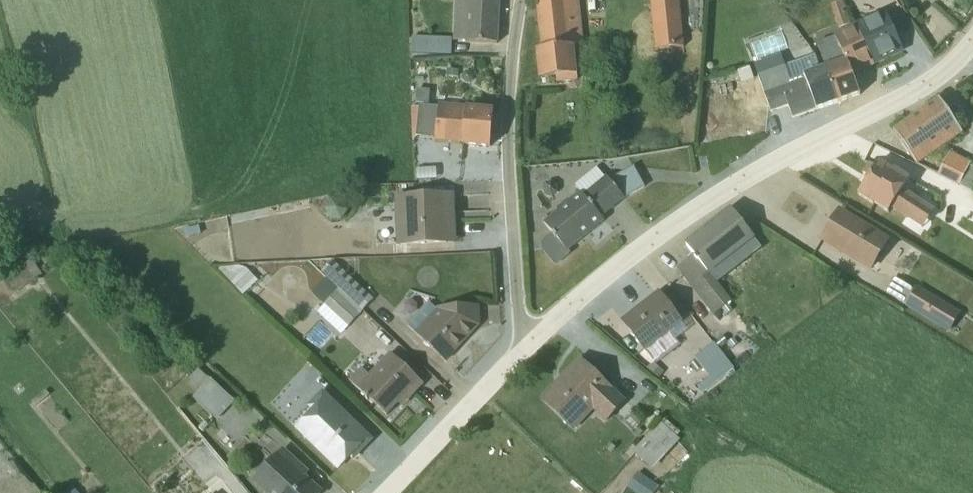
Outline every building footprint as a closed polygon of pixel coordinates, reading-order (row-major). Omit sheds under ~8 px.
[(453,42),(496,45),(498,0),(454,0),(453,42)] [(536,8),(541,51),(537,52),(540,79),(555,78),(556,86),(577,83),(573,48),(582,46),(578,0),(535,0),(536,8)] [(678,0),(649,0),(654,52),(683,49),(678,0)] [(832,18),(836,30),(850,25),(841,2),(829,6),(833,17),(832,18)] [(855,25),(873,67),(905,52),(885,10),(855,25)] [(873,67),(855,25),(832,35),(833,38),(816,45),(824,68),(837,103),(859,96),(851,77),(873,67)] [(757,39),(759,53),(782,49),(780,35),(757,39)] [(412,38),(411,55),(451,57),(451,40),(412,38)] [(769,60),(754,65),(758,76),(757,77),(770,113),(787,107),(792,119),(837,103),(824,68),(819,70),(815,60),(785,71),(784,68),(773,71),(769,60)] [(736,72),(740,84),(753,80),(749,68),(736,72)] [(893,132),(916,165),(961,134),(938,100),(893,132)] [(418,109),(411,109),(412,140),(415,137),(433,139),(434,142),(461,144),(461,146),(489,148),(492,113),(465,110),(465,106),(438,104),(437,107),(418,106),(418,109)] [(937,176),(972,193),(972,191),(972,168),(969,166),(971,164),(949,153),(937,176)] [(923,230),(935,213),(901,191),(909,180),(893,170),(891,172),(878,163),(874,168),(868,164),(862,174),(868,178),(857,196),(872,206),(873,205),(887,214),(890,209),(923,230)] [(643,188),(632,168),(608,180),(605,177),(582,196),(580,193),(569,202),(566,200),(556,209),(558,212),(543,225),(552,236),(542,244),(542,252),(554,266),(555,266),(568,255),(567,252),(603,222),(600,219),(625,198),(643,188)] [(478,202),(487,202),(486,182),(477,183),(478,202)] [(453,194),(393,197),(396,248),(456,245),(453,194)] [(347,212),(342,201),(330,201),(324,211),(329,221),(341,222),(347,212)] [(710,274),(753,240),(731,211),(685,246),(692,256),(676,269),(713,317),(731,302),(710,274)] [(838,213),(822,240),(871,270),(887,243),(838,213)] [(183,242),(228,234),(225,218),(170,228),(183,242)] [(284,228),(269,229),(270,244),(284,243),(284,228)] [(1,279),(11,295),(41,275),(30,260),(1,279)] [(331,261),(320,273),(362,312),(373,300),(331,261)] [(220,268),(217,271),(242,296),(257,281),(245,269),(239,267),(220,268)] [(362,312),(314,268),(301,281),(312,293),(311,294),(323,305),(316,313),(340,335),(362,312)] [(894,279),(886,293),(905,305),(904,307),(947,333),(960,314),(916,288),(913,291),(894,279)] [(393,311),(408,325),(430,301),(415,288),(393,311)] [(658,292),(619,321),(643,352),(645,351),(655,365),(680,346),(675,340),(687,330),(658,292)] [(469,327),(478,326),(477,308),(436,309),(435,310),(428,304),(407,327),(444,362),(469,336),(469,327)] [(696,387),(703,395),(732,371),(711,344),(693,359),(708,378),(696,387)] [(360,369),(348,382),(386,417),(397,404),(402,408),(423,385),(390,354),(368,376),(360,369)] [(579,361),(541,401),(574,432),(593,412),(605,423),(624,403),(579,361)] [(200,367),(191,378),(202,387),(211,376),(200,367)] [(213,376),(194,398),(218,421),(238,399),(213,376)] [(352,463),(373,441),(322,391),(306,408),(311,412),(294,431),(337,472),(349,460),(352,463)] [(631,414),(622,423),(632,433),(641,424),(631,414)] [(660,423),(632,454),(652,471),(679,440),(660,423)] [(251,483),(262,492),(322,492),(305,478),(309,473),(283,449),(251,483)] [(626,488),(633,492),(653,492),(658,487),(638,473),(626,488)]
